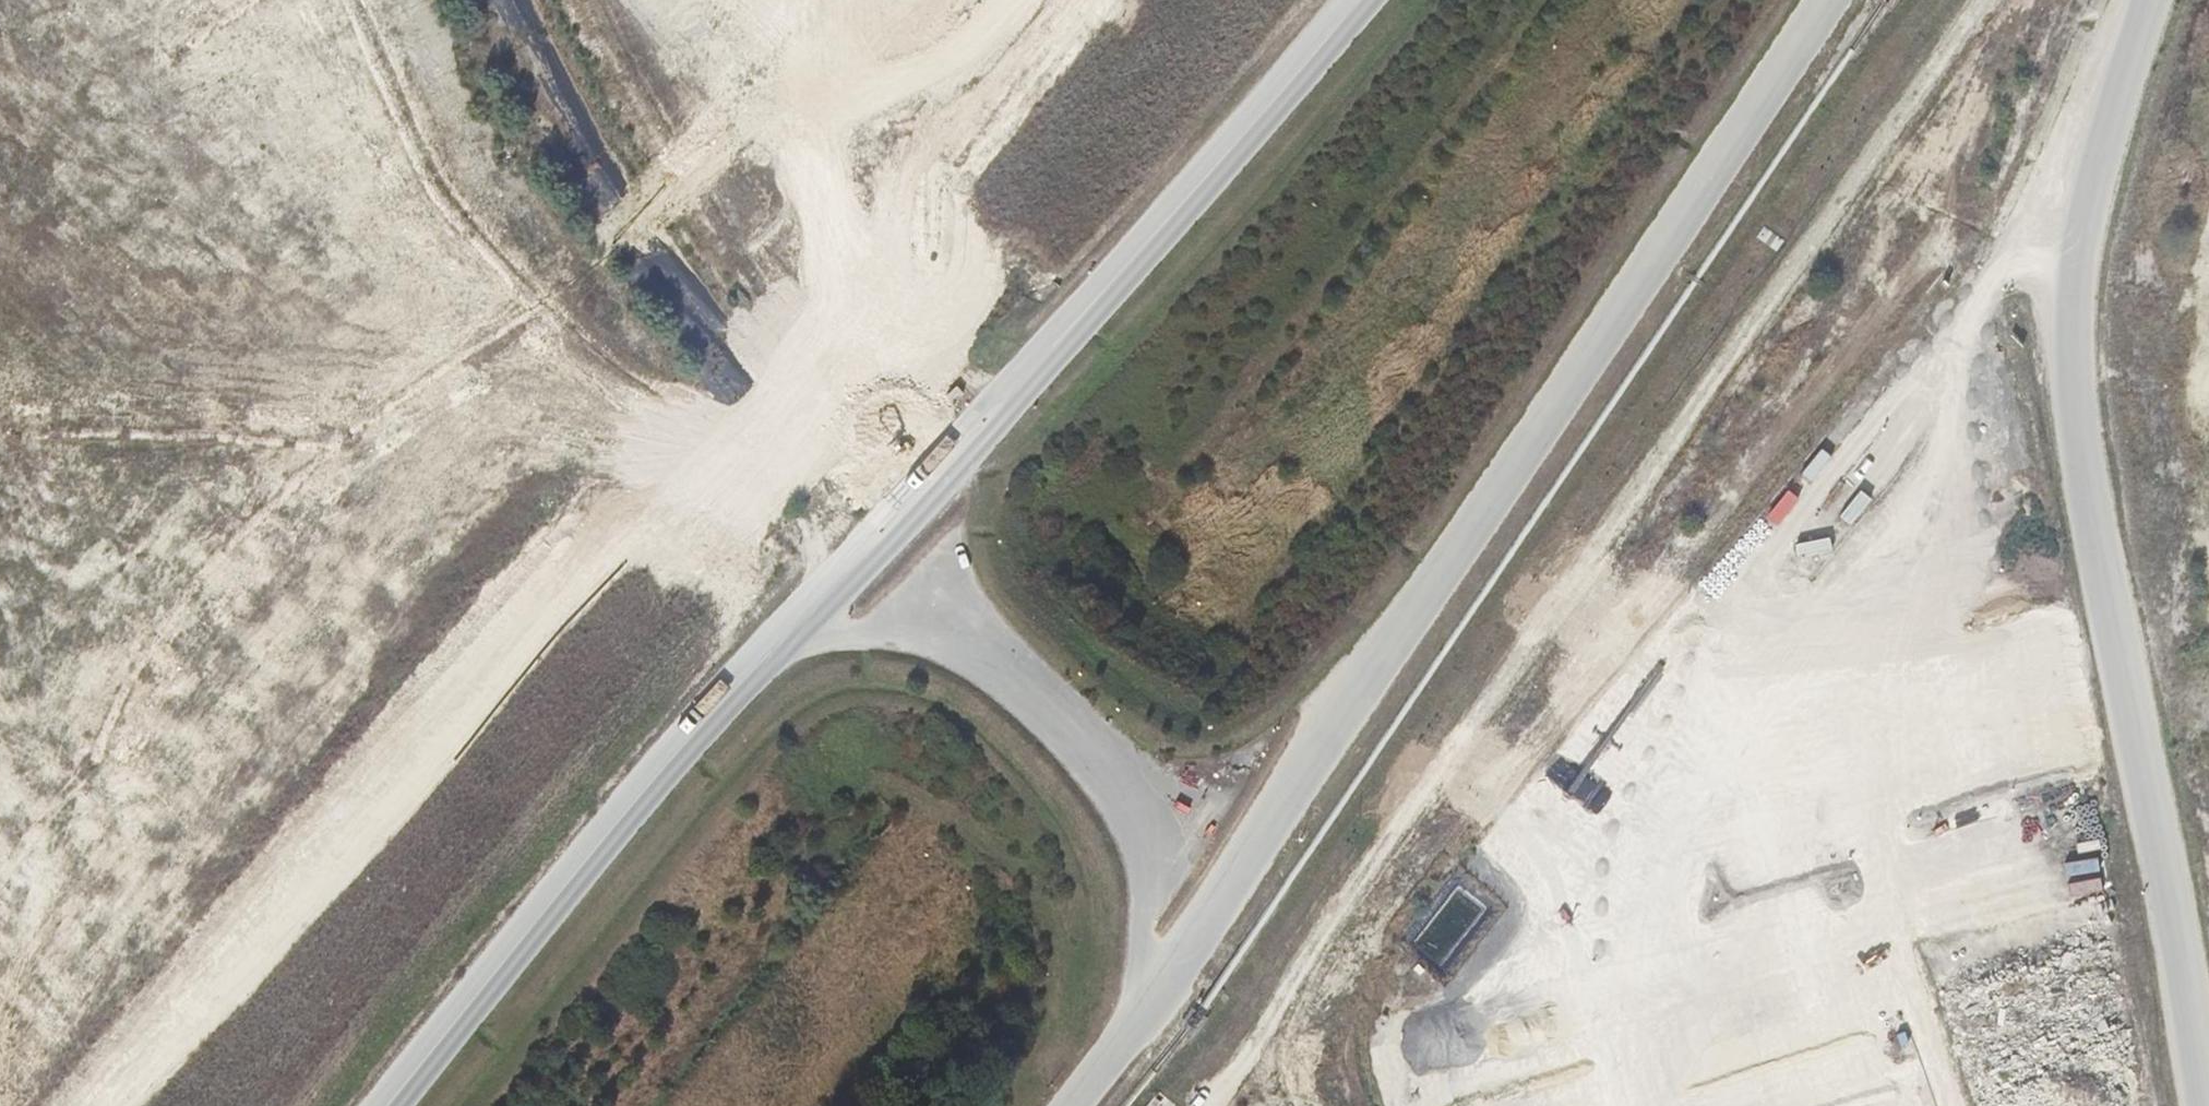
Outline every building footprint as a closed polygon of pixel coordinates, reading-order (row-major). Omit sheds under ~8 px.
[(1784,489),(1768,517),(1781,524),(1796,496),(1784,489)] [(2100,860),(2067,860),(2067,893),(2101,893),(2100,860)] [(1520,962),(1464,983),(1475,1010),(1530,989),(1520,962)] [(1481,1014),(1493,1054),(1586,1026),(1574,986),(1481,1014)] [(1457,1005),(1417,1013),(1426,1058),(1427,1058),(1434,1092),(1473,1084),(1457,1005)]
